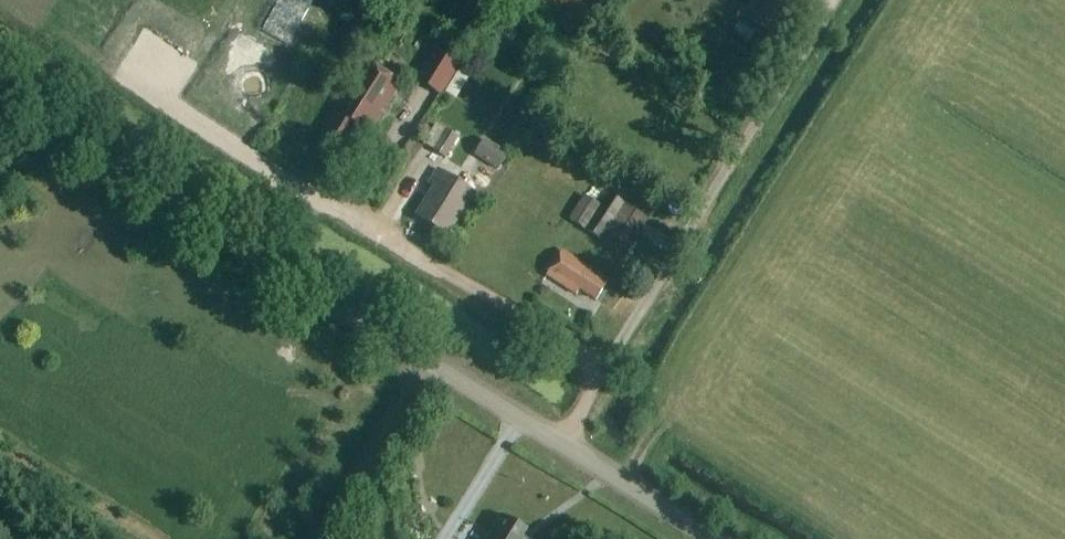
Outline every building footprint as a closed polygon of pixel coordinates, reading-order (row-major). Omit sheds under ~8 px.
[(413,79),(437,94),(457,62),(432,47),(413,79)] [(384,74),(402,86),(413,69),(395,58),(384,74)] [(316,150),(336,162),(357,128),(367,133),(397,83),(362,62),(320,133),(325,136),(316,150)] [(720,106),(737,108),(738,99),(733,99),(734,91),(721,90),(720,106)] [(432,150),(445,158),(458,137),(444,129),(432,150)] [(482,138),(472,155),(494,168),(504,151),(482,138)] [(435,188),(417,216),(446,234),(472,192),(436,169),(428,183),(435,188)] [(568,220),(624,256),(647,219),(592,184),(568,220)] [(577,288),(595,300),(607,281),(562,252),(547,276),(573,293),(577,288)] [(393,458),(405,466),(411,457),(399,450),(393,458)] [(520,537),(524,530),(499,514),(484,538),(523,538),(520,537)]
